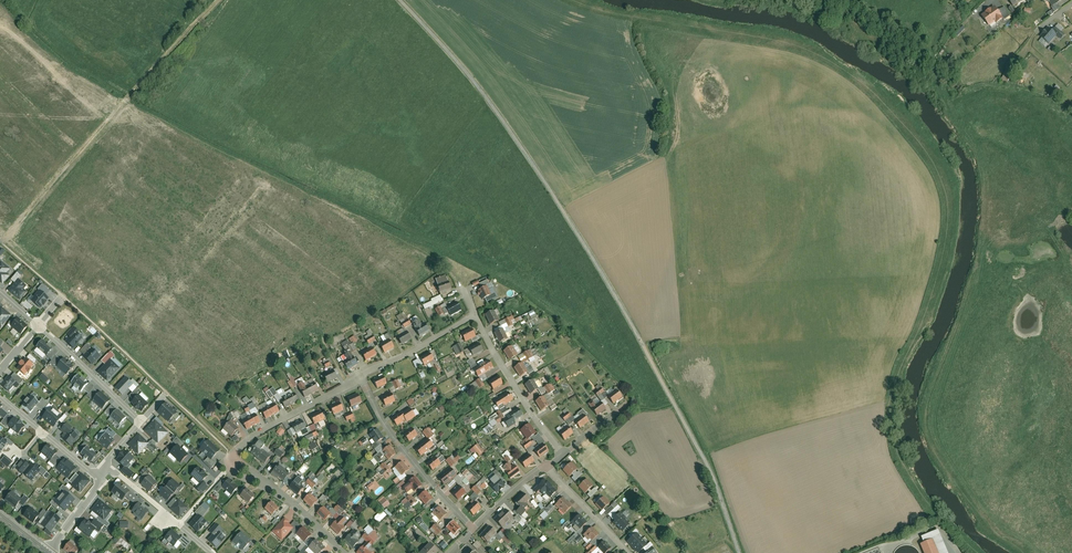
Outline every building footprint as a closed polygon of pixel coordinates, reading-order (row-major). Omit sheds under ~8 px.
[(995,6),(982,16),(990,26),(996,22),(997,24),(1004,19),(995,6)] [(1005,20),(1011,16),(1005,8),(1000,12),(1005,20)] [(1049,45),(1057,36),(1062,40),(1066,35),(1055,26),(1052,30),(1050,28),(1041,38),(1049,45)] [(954,35),(957,37),(964,30),(961,27),(954,35)] [(1003,84),(1009,80),(1006,75),(1000,79),(1003,84)] [(1,261),(0,263),(0,282),(1,283),(12,270),(1,261)] [(435,278),(440,294),(446,292),(446,291),(451,289),(446,274),(435,278)] [(30,286),(18,278),(9,290),(20,299),(30,286)] [(479,283),(481,288),(486,286),(486,284),(488,283),(487,280),(479,283)] [(478,290),(482,299),(485,298),(486,302),(497,297),(493,287),(488,290),(486,286),(481,288),(478,290)] [(50,297),(40,289),(31,300),(41,308),(50,297)] [(443,300),(440,294),(431,299),(432,301),(423,305),(425,309),(443,300)] [(449,311),(451,315),(461,310),(456,301),(447,306),(445,303),(440,306),(444,314),(449,311)] [(434,309),(438,316),(443,313),(439,306),(434,309)] [(1,307),(0,309),(0,326),(1,327),(11,315),(1,307)] [(524,320),(538,313),(535,308),(521,315),(524,320)] [(485,314),(490,324),(498,320),(494,310),(485,314)] [(29,326),(19,317),(11,326),(22,335),(29,326)] [(401,323),(404,328),(411,324),(408,319),(401,323)] [(412,323),(420,337),(429,331),(424,323),(422,325),(418,319),(412,323)] [(66,334),(69,338),(75,332),(76,333),(77,331),(73,327),(66,334)] [(461,333),(465,341),(475,336),(471,328),(461,333)] [(494,333),(499,343),(510,337),(508,332),(505,334),(502,328),(494,333)] [(406,331),(397,337),(402,345),(411,339),(406,331)] [(76,333),(75,332),(69,338),(66,342),(74,349),(83,340),(76,333)] [(379,344),(384,353),(394,348),(388,339),(391,337),(388,333),(383,336),(386,340),(379,344)] [(372,336),(366,340),(368,345),(375,341),(372,336)] [(53,347),(43,338),(35,347),(46,355),(52,347),(53,347)] [(483,351),(478,342),(463,350),(467,359),(483,351)] [(79,351),(84,355),(90,348),(86,344),(79,351)] [(503,351),(509,360),(517,355),(511,346),(503,351)] [(58,352),(52,347),(46,355),(45,356),(51,360),(55,355),(58,352)] [(100,356),(91,347),(90,348),(84,355),(82,356),(92,365),(100,356)] [(361,353),(366,361),(376,355),(371,347),(361,353)] [(100,361),(104,365),(110,359),(110,360),(114,355),(110,351),(100,361)] [(429,351),(419,357),(420,358),(423,364),(424,365),(429,363),(432,368),(433,367),(435,372),(439,369),(433,358),(429,352),(429,351)] [(343,362),(347,370),(357,365),(350,352),(344,355),(347,361),(343,362)] [(56,367),(61,361),(55,355),(51,360),(49,363),(55,368),(56,367)] [(29,356),(26,360),(33,366),(36,362),(29,356)] [(321,361),(323,367),(332,363),(329,357),(321,361)] [(73,366),(64,358),(61,361),(56,367),(66,375),(73,366)] [(423,364),(420,358),(412,362),(416,368),(423,364)] [(110,360),(110,359),(104,365),(97,372),(107,382),(119,368),(110,360)] [(19,367),(17,369),(24,375),(27,372),(28,373),(31,370),(31,369),(33,366),(26,360),(25,360),(23,362),(22,361),(18,365),(19,367)] [(473,368),(478,377),(493,368),(488,360),(477,366),(473,368)] [(514,368),(520,377),(527,372),(529,374),(534,371),(530,364),(525,367),(522,363),(514,368)] [(322,375),(327,383),(337,378),(332,370),(322,375)] [(14,373),(11,377),(16,381),(19,383),(22,379),(14,373)] [(40,377),(47,384),(51,380),(44,373),(40,377)] [(8,375),(0,385),(0,386),(8,392),(16,381),(11,377),(8,375)] [(88,383),(78,375),(71,383),(81,391),(82,389),(88,383)] [(291,375),(287,377),(289,381),(287,382),(290,388),(296,386),(291,375)] [(383,376),(373,381),(377,389),(386,384),(383,376)] [(497,376),(488,381),(493,390),(503,384),(497,376)] [(125,377),(114,388),(122,395),(133,384),(125,377)] [(388,389),(390,393),(404,386),(400,379),(392,383),(394,387),(388,389)] [(524,384),(530,394),(538,389),(533,379),(524,384)] [(94,386),(89,382),(88,383),(82,389),(88,394),(93,388),(94,386)] [(297,385),(304,398),(318,390),(313,382),(305,387),(302,382),(297,385)] [(600,394),(604,391),(599,384),(595,387),(600,394)] [(597,396),(600,394),(595,387),(592,389),(597,396)] [(98,393),(93,388),(88,394),(86,396),(92,401),(98,393)] [(129,396),(133,400),(138,394),(139,393),(135,389),(129,396)] [(278,395),(285,408),(298,401),(293,393),(291,389),(285,393),(284,392),(278,395)] [(608,396),(613,403),(622,397),(616,389),(609,395),(607,396),(608,396)] [(607,396),(609,395),(606,390),(604,391),(600,394),(604,399),(608,396),(607,396)] [(110,400),(100,391),(98,393),(92,401),(102,410),(110,400)] [(503,406),(512,400),(507,392),(494,401),(500,410),(504,407),(503,406)] [(381,398),(385,406),(395,401),(390,393),(381,398)] [(148,404),(138,394),(133,400),(130,402),(141,412),(148,404)] [(347,399),(351,407),(361,403),(357,394),(347,399)] [(38,403),(30,396),(21,406),(30,413),(35,406),(38,403)] [(535,402),(541,411),(548,406),(550,408),(554,405),(551,399),(546,402),(542,397),(535,402)] [(411,398),(405,401),(409,407),(414,403),(411,398)] [(42,399),(38,403),(35,406),(41,411),(48,404),(42,399)] [(588,404),(597,416),(606,409),(600,402),(596,405),(593,400),(588,404)] [(177,411),(166,401),(157,412),(168,422),(177,411)] [(261,411),(266,419),(279,412),(274,403),(261,411)] [(330,407),(334,415),(343,410),(339,403),(330,407)] [(110,417),(117,410),(111,405),(105,412),(110,417)] [(62,416),(51,407),(42,418),(53,427),(62,416)] [(503,419),(508,428),(515,424),(514,421),(523,416),(518,407),(512,411),(508,413),(510,415),(505,419),(503,419)] [(392,418),(397,425),(405,420),(406,422),(415,417),(409,408),(401,413),(400,412),(392,418)] [(126,417),(117,409),(117,410),(110,417),(110,418),(119,426),(126,417)] [(512,411),(510,409),(507,411),(502,414),(505,419),(510,415),(508,413),(512,411)] [(575,422),(580,428),(589,422),(588,421),(585,416),(587,414),(586,412),(585,413),(583,409),(577,414),(579,417),(575,420),(574,421),(575,422)] [(310,416),(314,425),(324,420),(320,411),(310,416)] [(568,412),(561,416),(565,421),(568,419),(571,417),(568,412)] [(242,421),(247,430),(259,423),(254,414),(242,421)] [(6,427),(7,426),(13,419),(7,415),(4,419),(1,422),(6,427)] [(7,426),(18,435),(25,426),(14,417),(13,419),(7,426)] [(152,422),(154,420),(161,426),(163,424),(156,417),(152,422)] [(468,417),(461,420),(464,425),(470,422),(468,417)] [(152,422),(144,431),(157,444),(168,433),(161,426),(154,420),(152,422)] [(301,420),(292,425),(296,433),(300,431),(303,436),(308,433),(306,429),(301,420)] [(227,434),(231,437),(238,430),(229,422),(220,432),(225,436),(227,434)] [(70,446),(80,434),(67,423),(66,424),(61,430),(61,431),(66,435),(62,439),(70,446)] [(526,438),(527,439),(528,439),(533,435),(536,433),(529,423),(520,430),(526,438)] [(314,425),(309,427),(313,437),(317,435),(315,430),(316,430),(314,425)] [(558,433),(564,441),(573,434),(567,426),(558,433)] [(309,427),(306,429),(308,433),(303,436),(306,440),(313,437),(309,427)] [(109,428),(104,433),(112,439),(116,434),(109,428)] [(403,435),(409,442),(417,435),(411,428),(403,435)] [(369,435),(375,444),(378,442),(384,438),(378,429),(369,435)] [(422,432),(428,439),(432,436),(427,429),(422,432)] [(112,439),(104,433),(97,441),(107,450),(114,441),(112,439)] [(148,443),(138,433),(127,445),(138,455),(146,446),(149,443),(148,443)] [(534,436),(533,435),(528,439),(531,443),(540,436),(538,434),(534,436)] [(541,436),(540,436),(531,443),(532,445),(535,449),(543,444),(545,442),(541,436)] [(177,445),(180,447),(183,443),(176,437),(172,441),(176,445),(177,445)] [(8,444),(5,442),(0,438),(0,454),(8,444)] [(526,438),(524,440),(529,447),(532,445),(531,443),(528,439),(527,439),(526,438)] [(415,449),(420,456),(433,446),(428,439),(415,449)] [(220,450),(209,440),(199,449),(208,458),(210,460),(211,459),(220,450)] [(248,451),(264,464),(270,457),(261,450),(264,445),(258,440),(254,446),(253,445),(248,451)] [(520,442),(525,450),(529,447),(524,440),(520,442)] [(150,441),(148,443),(149,443),(146,446),(152,453),(157,448),(150,441)] [(313,441),(307,445),(311,450),(317,447),(313,441)] [(56,452),(46,444),(40,452),(50,460),(55,455),(56,452)] [(468,450),(471,454),(474,452),(477,456),(482,453),(476,444),(468,450)] [(534,450),(539,457),(548,451),(543,444),(535,449),(534,450)] [(180,447),(177,445),(176,445),(169,453),(180,463),(188,454),(180,447)] [(384,449),(380,445),(374,449),(377,454),(384,449)] [(97,454),(87,446),(80,454),(90,462),(91,462),(97,454)] [(384,454),(388,459),(395,454),(388,446),(384,449),(377,454),(373,458),(377,464),(379,462),(379,463),(382,461),(381,459),(380,459),(379,458),(384,454)] [(134,458),(125,450),(116,460),(124,468),(126,467),(134,458)] [(274,454),(280,458),(283,454),(277,450),(274,454)] [(503,458),(507,463),(513,459),(507,451),(505,453),(507,456),(503,458)] [(97,454),(91,462),(94,465),(102,456),(98,453),(97,454)] [(474,454),(465,461),(467,465),(477,457),(474,454)] [(519,460),(525,468),(534,462),(529,454),(519,460)] [(60,459),(55,455),(50,460),(49,462),(54,466),(60,459)] [(1,462),(8,468),(13,463),(5,456),(1,462)] [(426,463),(432,471),(441,464),(440,463),(444,460),(441,456),(437,460),(434,456),(426,463)] [(210,460),(208,458),(203,462),(210,469),(216,463),(211,459),(210,460)] [(450,458),(446,461),(450,467),(454,464),(450,458)] [(76,467),(65,459),(56,470),(67,478),(76,467)] [(22,474),(29,465),(22,460),(19,463),(15,469),(21,474),(22,474)] [(402,461),(394,467),(401,476),(409,470),(402,461)] [(38,469),(30,463),(29,465),(22,474),(31,481),(38,472),(39,471),(38,469)] [(270,474),(277,479),(278,477),(283,481),(286,477),(290,472),(279,463),(270,474)] [(384,463),(379,467),(384,473),(389,469),(384,463)] [(562,471),(569,477),(572,474),(573,473),(577,469),(570,463),(562,471)] [(506,473),(510,479),(519,473),(514,465),(511,467),(509,464),(505,467),(503,464),(499,467),(504,474),(506,473)] [(304,465),(299,471),(303,474),(308,468),(304,465)] [(40,466),(38,469),(39,471),(38,472),(43,476),(47,472),(40,466)] [(124,468),(120,472),(129,479),(134,473),(126,467),(124,468)] [(208,476),(198,467),(190,475),(200,484),(202,482),(208,476)] [(437,477),(444,485),(456,476),(450,468),(437,477)] [(465,469),(461,474),(470,482),(474,477),(465,469)] [(575,475),(573,473),(572,474),(573,476),(571,478),(574,481),(582,475),(579,471),(575,475)] [(90,480),(81,472),(78,476),(71,483),(70,485),(80,493),(90,480)] [(453,480),(459,486),(460,484),(459,483),(465,478),(460,473),(453,480)] [(498,478),(501,482),(504,479),(498,473),(495,476),(498,478)] [(71,483),(78,476),(75,474),(69,481),(71,483)] [(158,482),(150,474),(141,483),(150,491),(158,482)] [(402,487),(405,492),(411,488),(414,492),(421,486),(414,477),(405,484),(402,487)] [(173,478),(166,485),(175,493),(181,486),(173,478)] [(289,488),(297,495),(306,484),(297,478),(294,482),(289,488)] [(309,478),(306,483),(312,488),(316,484),(309,478)] [(489,486),(496,493),(504,486),(501,482),(498,478),(489,486)] [(222,487),(232,495),(238,487),(229,479),(223,485),(222,487)] [(285,485),(289,488),(294,482),(290,479),(289,480),(285,485)] [(538,491),(543,496),(545,494),(549,498),(550,497),(556,492),(556,491),(545,479),(533,490),(536,493),(538,491)] [(585,479),(578,487),(585,493),(587,491),(589,489),(592,486),(585,479)] [(130,491),(119,482),(111,492),(122,501),(130,491)] [(208,487),(202,482),(200,484),(195,490),(199,493),(201,492),(203,493),(208,487)] [(220,482),(213,489),(217,493),(222,487),(223,485),(220,482)] [(370,482),(365,486),(369,491),(374,487),(370,482)] [(64,491),(68,494),(70,491),(62,485),(60,488),(64,491)] [(166,485),(159,493),(168,500),(175,493),(166,485)] [(471,490),(474,493),(477,495),(480,492),(478,490),(480,488),(476,485),(471,490)] [(451,494),(458,500),(466,493),(459,486),(451,494)] [(589,489),(587,491),(589,492),(587,495),(590,498),(597,491),(594,488),(591,491),(589,489)] [(240,496),(248,503),(254,497),(246,489),(240,496)] [(23,499),(12,491),(5,501),(16,509),(23,499)] [(68,494),(64,491),(54,502),(58,506),(64,511),(74,499),(68,494)] [(419,496),(425,505),(428,503),(432,499),(426,491),(419,496)] [(559,495),(556,492),(550,497),(553,500),(559,495)] [(473,500),(474,502),(478,497),(477,495),(474,493),(469,498),(472,501),(473,500)] [(520,507),(525,512),(530,507),(526,503),(529,500),(522,493),(514,501),(520,507)] [(400,502),(403,505),(407,501),(411,505),(415,501),(409,494),(400,502)] [(303,501),(311,507),(316,501),(309,495),(303,501)] [(381,497),(377,502),(384,509),(389,503),(381,497)] [(603,497),(595,504),(602,511),(604,508),(606,507),(609,503),(603,497)] [(571,507),(562,498),(554,506),(563,515),(571,507)] [(112,509),(99,499),(91,511),(98,516),(103,521),(104,520),(112,509)] [(189,507),(179,499),(170,508),(180,517),(189,507)] [(58,506),(54,502),(52,500),(49,503),(56,509),(58,506)] [(471,504),(466,509),(473,516),(481,508),(474,502),(473,500),(472,501),(470,503),(471,504)] [(149,510),(139,502),(132,511),(142,519),(149,510)] [(264,509),(274,517),(276,514),(274,512),(278,508),(270,502),(264,509)] [(407,502),(403,505),(408,511),(411,508),(407,502)] [(553,507),(550,504),(543,510),(547,513),(553,507)] [(333,510),(339,516),(344,511),(338,505),(333,510)] [(607,509),(606,507),(604,508),(606,510),(604,512),(607,516),(608,515),(614,509),(611,505),(607,509)] [(613,519),(617,515),(615,513),(621,508),(618,505),(614,509),(608,515),(613,520),(613,519)] [(40,513),(30,506),(23,515),(33,523),(40,513)] [(317,514),(324,520),(330,514),(323,507),(317,514)] [(432,513),(439,520),(446,514),(439,507),(432,513)] [(525,512),(520,507),(516,512),(518,514),(521,517),(522,516),(525,513),(525,512)] [(513,518),(505,509),(494,519),(502,528),(513,518)] [(378,523),(385,515),(380,510),(372,518),(378,523)] [(60,519),(50,512),(40,525),(50,533),(60,519)] [(613,523),(622,532),(629,525),(624,520),(626,518),(620,512),(617,515),(613,519),(615,521),(613,523)] [(207,521),(199,514),(190,525),(198,532),(207,521)] [(571,522),(579,531),(586,524),(578,515),(571,522)] [(103,521),(98,516),(96,519),(107,527),(109,524),(104,520),(103,521)] [(331,527),(339,534),(344,528),(341,525),(345,520),(341,517),(337,522),(336,520),(331,527)] [(284,518),(272,531),(282,540),(290,531),(292,528),(290,526),(287,523),(289,522),(284,518)] [(91,524),(84,519),(77,529),(89,538),(95,530),(96,528),(91,524)] [(94,519),(91,524),(96,528),(95,530),(98,532),(103,526),(94,519)] [(350,528),(355,522),(352,519),(346,525),(349,528),(350,528)] [(294,521),(290,526),(292,528),(290,531),(292,533),(299,526),(294,521)] [(350,528),(354,531),(354,530),(360,525),(356,521),(355,522),(350,528)] [(446,528),(455,537),(459,533),(457,531),(460,528),(453,521),(446,528)] [(422,522),(420,525),(425,530),(428,528),(422,522)] [(431,529),(437,535),(442,531),(436,524),(431,529)] [(488,526),(479,535),(487,543),(496,533),(488,526)] [(296,534),(304,542),(311,535),(303,527),(296,534)] [(599,534),(591,527),(583,535),(588,540),(589,539),(592,541),(599,534)] [(414,541),(417,538),(408,528),(404,532),(414,541)] [(171,529),(163,539),(173,547),(176,543),(181,537),(171,529)] [(628,536),(630,539),(637,533),(638,532),(635,529),(628,536)] [(219,533),(217,530),(208,540),(216,547),(225,538),(219,533)] [(345,540),(353,548),(359,541),(356,539),(360,536),(354,530),(354,531),(345,540)] [(252,539),(242,531),(232,542),(242,550),(252,539)] [(500,531),(497,535),(508,545),(511,541),(505,536),(500,531)] [(366,533),(361,537),(367,543),(370,546),(375,542),(366,533)] [(627,542),(637,552),(642,549),(647,544),(637,533),(630,539),(627,542)] [(583,539),(579,535),(574,540),(578,543),(583,539)] [(182,536),(181,537),(176,543),(185,549),(190,543),(182,536)] [(477,540),(472,545),(477,550),(481,545),(477,540)] [(924,552),(939,552),(934,540),(921,545),(924,552)] [(70,552),(74,552),(78,547),(69,541),(63,548),(70,552)] [(314,552),(320,552),(324,549),(316,541),(309,548),(314,552)] [(610,548),(603,541),(597,547),(602,552),(606,552),(610,548)] [(647,544),(642,549),(646,552),(651,547),(653,546),(650,542),(647,544)] [(367,551),(371,547),(370,546),(367,543),(357,552),(368,552),(367,551)] [(438,552),(429,543),(419,552),(437,552),(438,552)]
